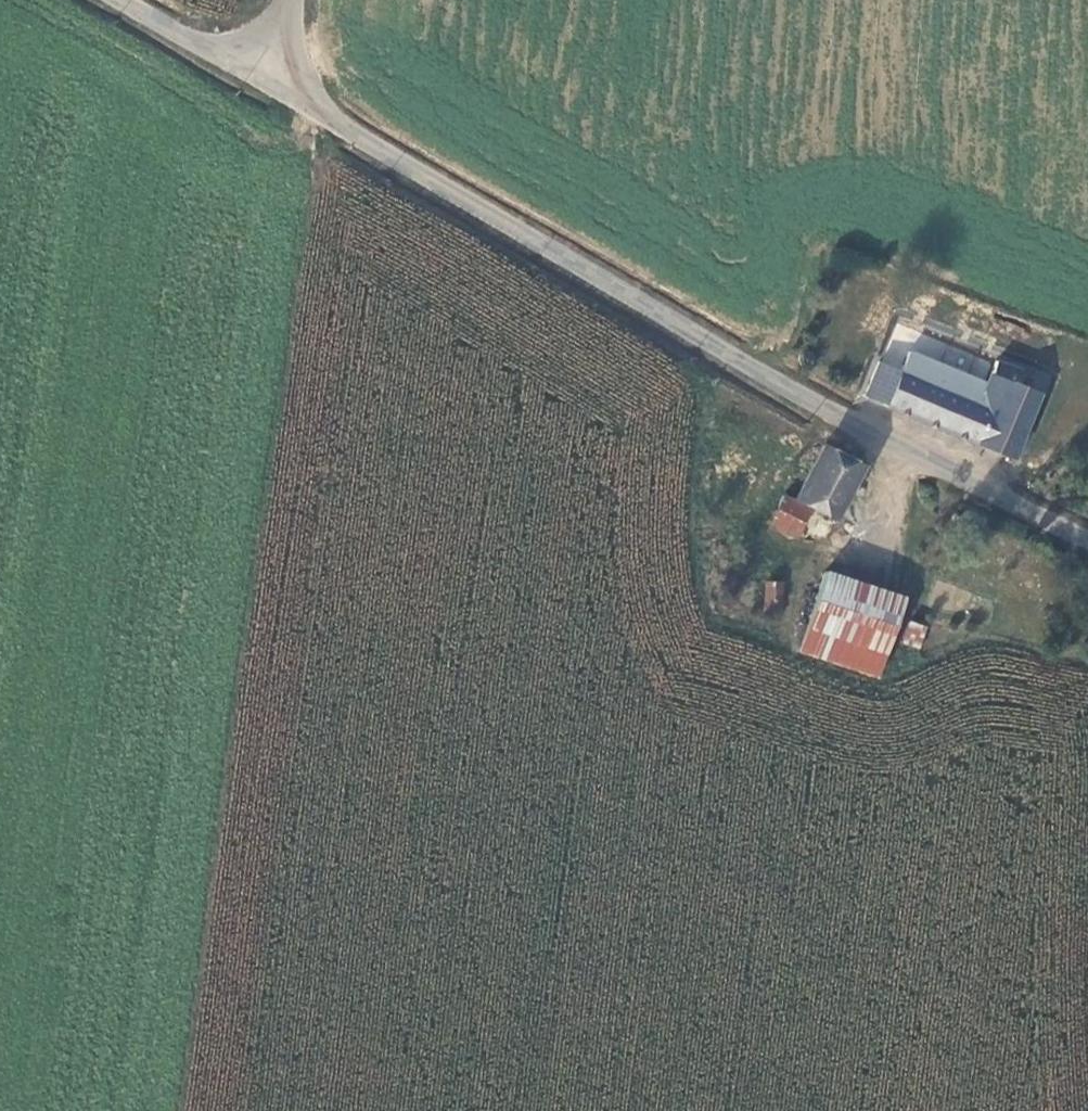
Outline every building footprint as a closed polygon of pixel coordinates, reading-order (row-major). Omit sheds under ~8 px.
[(885,404),(1011,459),(1044,381),(998,361),(989,384),(909,350),(899,371),(885,404)] [(899,371),(880,363),(866,396),(885,404),(899,371)] [(819,444),(792,500),(805,507),(831,518),(856,462),(819,444)] [(805,507),(792,500),(779,495),(766,523),(793,535),(805,507)] [(822,574),(798,656),(873,678),(899,598),(822,574)] [(775,588),(757,587),(756,618),(774,619),(775,588)] [(922,631),(908,625),(902,647),(915,651),(922,631)]
